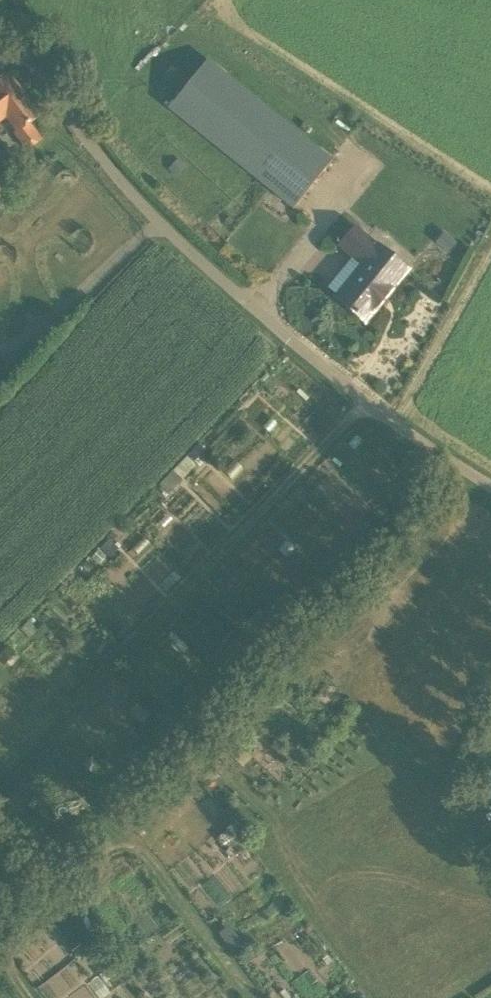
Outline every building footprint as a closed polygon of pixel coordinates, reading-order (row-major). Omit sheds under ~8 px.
[(294,209),(306,193),(332,161),(208,60),(169,109),(294,209)] [(39,116),(7,74),(0,80),(0,122),(6,117),(17,132),(15,134),(27,150),(42,139),(30,123),(39,116)] [(366,323),(409,269),(358,225),(340,246),(362,264),(335,298),(366,323)] [(168,493),(196,464),(186,455),(158,484),(168,493)]
